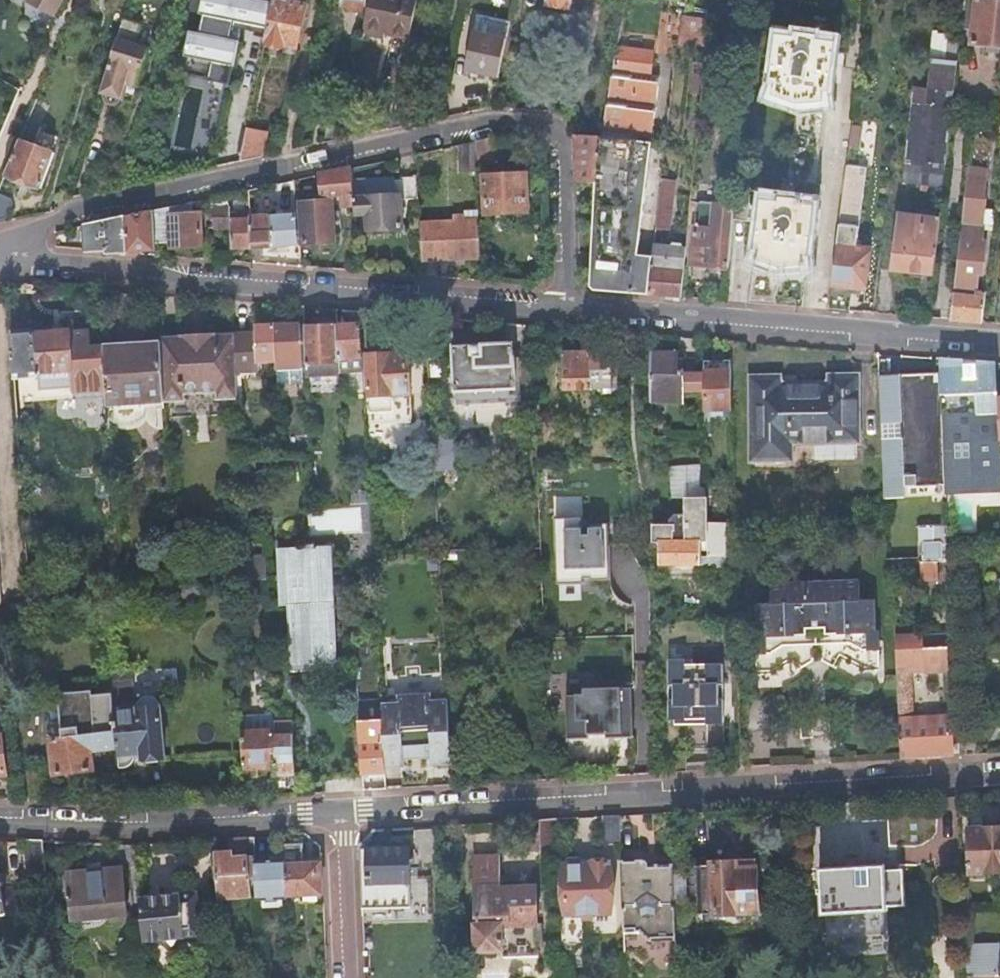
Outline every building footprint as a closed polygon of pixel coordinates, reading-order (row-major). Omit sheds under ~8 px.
[(37,1),(55,12),(61,0),(37,0),(37,1)] [(267,26),(268,24),(272,2),(265,0),(200,0),(197,12),(201,12),(197,31),(188,29),(178,72),(207,78),(211,60),(233,64),(238,39),(230,38),(234,19),(267,26)] [(281,0),(273,0),(272,2),(268,24),(267,26),(264,39),(267,40),(267,42),(284,46),(285,43),(297,46),(305,5),(281,0)] [(346,1),(345,4),(348,9),(357,11),(361,8),(363,0),(346,0),(346,1)] [(362,31),(382,36),(383,31),(408,36),(409,31),(415,0),(368,0),(362,31)] [(974,43),(999,45),(999,0),(979,0),(974,43)] [(683,14),(679,13),(675,43),(688,45),(691,29),(695,30),(694,46),(706,47),(707,29),(708,18),(683,14)] [(143,26),(123,20),(101,91),(102,92),(104,98),(107,103),(112,104),(117,103),(120,99),(126,82),(137,85),(148,49),(137,46),(143,26)] [(777,30),(770,83),(774,85),(772,95),(796,104),(823,96),(823,91),(829,91),(836,37),(777,30)] [(409,31),(408,36),(404,56),(420,60),(425,34),(409,31)] [(497,77),(505,37),(472,31),(464,69),(497,77)] [(931,50),(946,51),(949,34),(933,32),(931,50)] [(601,135),(575,134),(576,181),(595,182),(590,269),(579,268),(579,276),(594,289),(647,294),(651,255),(637,253),(657,76),(648,75),(651,50),(616,45),(601,135)] [(902,181),(946,186),(959,60),(930,56),(927,87),(913,85),(902,181)] [(701,94),(704,62),(693,61),(690,92),(701,94)] [(45,102),(36,99),(24,128),(33,131),(45,102)] [(245,129),(238,161),(259,156),(264,133),(245,129)] [(492,136),(475,140),(476,164),(494,163),(493,136),(492,136)] [(20,138),(5,174),(40,187),(54,152),(20,138)] [(475,140),(458,144),(459,170),(476,169),(476,164),(475,140)] [(412,159),(398,160),(399,168),(412,167),(412,159)] [(848,162),(829,308),(848,310),(851,286),(864,287),(869,248),(858,247),(869,165),(848,162)] [(970,165),(949,318),(982,321),(985,295),(976,294),(978,274),(983,275),(985,264),(983,263),(985,250),(982,250),(983,238),(991,239),(995,208),(987,207),(988,197),(984,197),(987,168),(970,165)] [(351,167),(320,174),(322,196),(342,195),(343,205),(354,204),(352,181),(351,167)] [(526,173),(483,174),(485,212),(527,211),(526,173)] [(352,181),(354,204),(355,215),(366,214),(367,230),(402,228),(401,200),(418,199),(416,174),(410,174),(410,176),(400,176),(400,178),(352,181)] [(673,179),(660,178),(657,202),(670,203),(673,179)] [(4,221),(12,203),(10,197),(0,193),(0,222),(4,221)] [(224,194),(210,197),(212,228),(230,226),(231,246),(252,245),(250,216),(250,207),(230,208),(230,205),(225,205),(224,194)] [(691,195),(689,212),(703,214),(704,202),(697,201),(697,195),(691,195)] [(760,195),(752,262),(781,269),(807,267),(815,201),(760,195)] [(332,200),(300,201),(302,243),(334,241),(333,221),(340,220),(339,210),(333,210),(332,200)] [(657,202),(654,226),(667,227),(670,203),(657,202)] [(169,206),(153,210),(155,235),(170,234),(171,246),(203,243),(199,203),(192,204),(193,210),(169,212),(169,206)] [(728,268),(734,206),(714,204),(711,225),(694,224),(690,264),(728,268)] [(453,219),(419,222),(422,258),(480,257),(478,208),(472,208),(472,219),(465,219),(464,213),(453,213),(453,219)] [(891,268),(935,273),(943,211),(925,209),(924,215),(897,212),(891,268)] [(153,210),(124,216),(127,251),(156,249),(155,235),(153,210)] [(250,216),(252,245),(272,244),(273,246),(298,245),(296,213),(250,216)] [(127,251),(124,216),(84,224),(87,248),(127,251)] [(652,244),(651,255),(647,294),(681,296),(686,247),(652,244)] [(300,322),(275,324),(277,360),(277,369),(303,368),(300,322)] [(237,334),(238,371),(261,370),(261,362),(277,360),(275,324),(258,324),(259,332),(237,334)] [(363,324),(338,325),(340,364),(365,363),(363,324)] [(305,327),(308,378),(340,376),(340,364),(338,325),(305,327)] [(32,328),(11,329),(12,335),(16,379),(20,379),(40,377),(40,372),(73,370),(75,391),(109,388),(106,346),(91,346),(90,329),(71,331),(33,333),(32,328)] [(166,402),(167,418),(173,418),(173,428),(188,427),(188,417),(240,414),(238,371),(237,334),(237,331),(162,337),(163,342),(166,402)] [(109,388),(110,406),(166,402),(163,342),(106,346),(109,388)] [(513,344),(454,346),(457,392),(459,392),(460,405),(520,403),(519,388),(515,388),(513,344)] [(612,351),(563,352),(563,390),(612,389),(612,351)] [(408,352),(369,355),(372,408),(393,407),(392,394),(411,393),(408,352)] [(652,353),(652,392),(702,392),(702,372),(683,373),(683,357),(678,357),(678,353),(652,353)] [(878,376),(884,496),(947,494),(947,488),(940,357),(938,357),(938,374),(878,376)] [(947,488),(999,486),(999,470),(999,469),(999,450),(999,438),(998,397),(997,367),(979,367),(979,360),(940,357),(947,488)] [(704,361),(704,369),(730,369),(730,361),(704,361)] [(277,369),(277,384),(304,383),(303,368),(277,369)] [(704,369),(705,410),(731,409),(730,369),(704,369)] [(40,372),(40,377),(41,384),(42,394),(75,391),(73,370),(40,372)] [(779,378),(752,379),(753,456),(790,456),(791,444),(856,443),(855,378),(829,379),(828,383),(825,387),(787,387),(779,384),(779,378)] [(433,434),(435,471),(455,470),(452,433),(433,434)] [(582,495),(554,495),(555,581),(611,580),(609,524),(582,525),(582,495)] [(672,525),(655,526),(655,542),(660,542),(660,564),(703,564),(703,540),(710,540),(710,556),(727,556),(727,523),(709,523),(708,498),(686,499),(686,514),(677,514),(672,519),(672,525)] [(943,541),(949,540),(948,523),(933,524),(933,540),(923,541),(923,559),(920,559),(921,579),(939,579),(938,560),(944,559),(943,541)] [(992,538),(992,554),(999,554),(999,538),(992,538)] [(325,565),(332,565),(331,547),(279,549),(282,605),(290,605),(294,669),(337,667),(333,591),(327,591),(325,565)] [(247,560),(248,580),(269,580),(268,559),(247,560)] [(333,591),(332,565),(325,565),(327,591),(333,591)] [(863,666),(881,665),(880,647),(880,629),(877,629),(876,597),(860,598),(860,578),(824,579),(825,599),(807,600),(807,595),(809,595),(809,590),(806,590),(806,580),(771,581),(771,601),(756,602),(757,634),(754,634),(755,651),(756,670),(773,669),(794,653),(802,666),(813,659),(813,657),(822,657),(823,659),(834,665),(841,652),(863,666)] [(824,579),(806,580),(806,590),(809,590),(809,595),(807,595),(807,600),(825,599),(824,579)] [(579,600),(580,582),(561,582),(561,600),(579,600)] [(123,612),(122,598),(105,599),(106,613),(109,613),(123,612)] [(896,634),(897,664),(925,663),(925,671),(947,670),(946,648),(924,649),(923,646),(923,633),(896,634)] [(881,669),(881,665),(863,666),(841,652),(834,665),(837,666),(842,658),(863,669),(881,669)] [(773,669),(756,670),(756,673),(776,672),(794,659),(799,668),(802,666),(794,653),(773,669)] [(669,728),(685,728),(685,749),(725,747),(721,662),(685,664),(684,659),(666,659),(669,728)] [(113,667),(113,675),(132,674),(132,666),(113,667)] [(119,747),(120,766),(121,766),(122,766),(123,766),(124,766),(125,766),(126,766),(126,765),(128,765),(129,764),(130,764),(131,763),(132,762),(133,761),(133,760),(134,759),(134,758),(164,756),(161,701),(158,701),(158,696),(153,692),(141,693),(137,698),(134,698),(132,674),(113,675),(115,692),(119,747)] [(584,695),(567,695),(568,738),(632,737),(632,687),(584,688),(584,695)] [(115,692),(66,695),(69,735),(52,736),(54,772),(95,769),(93,749),(119,747),(115,692)] [(384,711),(384,718),(385,737),(387,769),(406,768),(405,761),(433,759),(433,767),(451,767),(448,707),(432,708),(431,695),(399,697),(400,710),(384,711)] [(899,706),(900,717),(902,717),(904,758),(951,755),(949,714),(923,715),(923,705),(899,706)] [(361,747),(362,772),(379,770),(379,776),(387,776),(387,769),(385,737),(384,718),(359,720),(361,747)] [(242,721),(243,733),(276,730),(275,719),(242,721)] [(975,720),(957,720),(958,755),(977,754),(975,720)] [(243,733),(244,768),(277,766),(276,735),(276,730),(243,733)] [(277,766),(278,775),(297,773),(295,734),(276,735),(277,766)] [(326,776),(362,775),(362,772),(361,747),(324,748),(326,776)] [(620,814),(604,815),(605,844),(621,843),(620,814)] [(557,818),(539,819),(540,852),(558,851),(557,818)] [(999,872),(999,828),(969,829),(970,872),(999,872)] [(214,853),(218,898),(250,896),(249,878),(256,877),(255,859),(254,837),(242,837),(243,857),(231,858),(230,852),(214,853)] [(243,857),(242,837),(229,838),(230,852),(231,858),(243,857)] [(41,840),(23,839),(26,873),(48,872),(44,840),(41,840)] [(285,858),(286,895),(322,894),(321,863),(304,863),(303,844),(284,844),(285,853),(285,858)] [(411,848),(359,850),(362,916),(413,914),(411,848)] [(256,877),(257,899),(286,898),(286,895),(285,858),(285,853),(270,854),(270,859),(255,859),(256,877)] [(539,959),(537,887),(500,888),(499,858),(476,859),(479,951),(502,951),(502,960),(539,959)] [(558,867),(561,949),(578,949),(586,944),(585,915),(611,913),(609,861),(593,861),(593,865),(584,865),(584,862),(580,859),(569,860),(565,864),(566,866),(558,867)] [(622,860),(624,930),(640,930),(650,939),(677,939),(674,863),(648,864),(648,861),(644,859),(622,860)] [(756,859),(736,861),(736,868),(756,868),(756,859)] [(736,868),(736,861),(711,862),(711,865),(688,866),(690,915),(714,914),(714,915),(715,915),(716,922),(719,925),(732,924),(735,921),(735,915),(737,914),(737,913),(758,912),(756,868),(736,868)] [(883,936),(882,912),(887,911),(884,867),(820,870),(822,915),(826,914),(828,939),(883,936)] [(122,868),(67,873),(70,918),(125,913),(122,868)] [(140,897),(144,942),(201,936),(197,892),(140,897)] [(144,942),(145,949),(163,947),(163,948),(164,950),(165,951),(166,953),(168,954),(169,954),(171,955),(173,955),(175,955),(176,954),(178,953),(179,952),(180,951),(181,950),(182,948),(183,946),(183,945),(202,943),(201,936),(144,942)] [(970,977),(978,977),(999,976),(999,955),(999,936),(968,938),(970,977)] [(964,965),(932,966),(932,977),(964,977),(964,965)]
